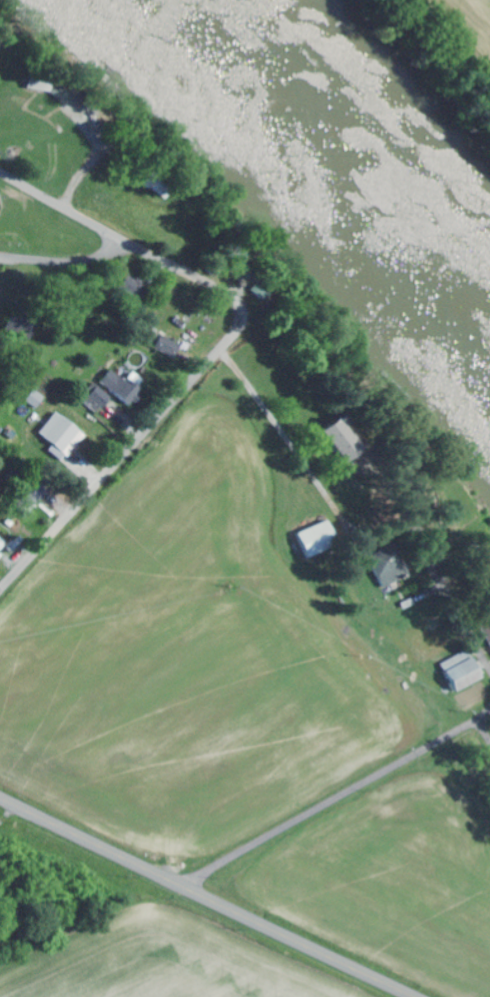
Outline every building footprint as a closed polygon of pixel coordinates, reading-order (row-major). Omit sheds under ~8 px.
[(73,96),(59,85),(52,93),(66,104),(73,96)] [(157,347),(177,358),(184,346),(165,334),(157,347)] [(84,400),(99,413),(113,396),(98,384),(84,400)] [(38,409),(47,396),(36,388),(27,401),(38,409)] [(42,431),(69,456),(87,435),(61,410),(42,431)] [(366,446),(355,432),(359,428),(346,411),(322,431),(347,462),(366,446)] [(21,501),(33,512),(51,492),(39,480),(21,501)] [(299,533),(309,557),(341,544),(330,519),(299,533)] [(2,551),(8,543),(0,537),(0,549),(2,551)] [(410,574),(398,544),(371,555),(383,585),(410,574)] [(481,624),(489,639),(489,618),(481,624)] [(486,677),(471,649),(442,664),(457,692),(486,677)]
